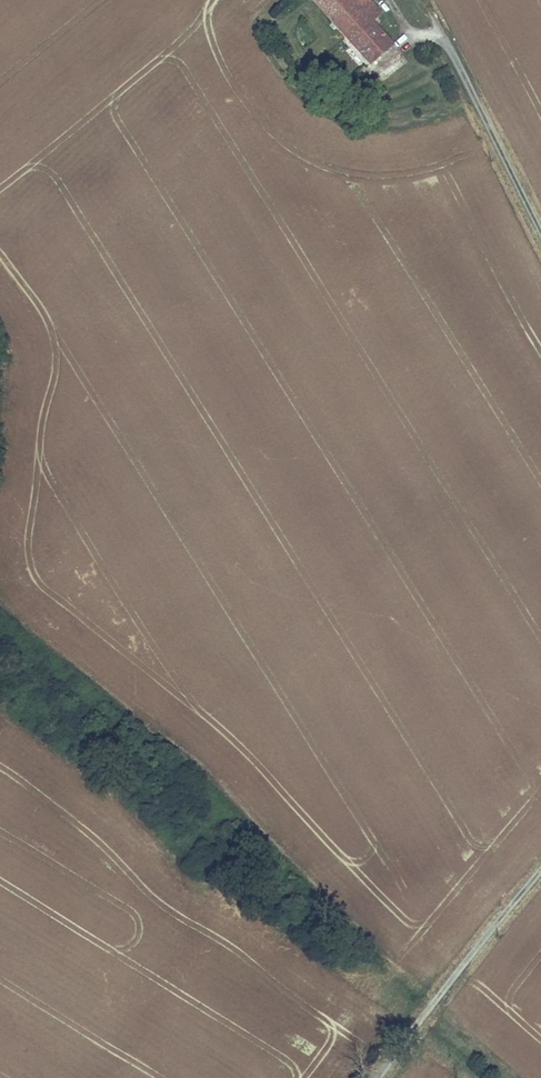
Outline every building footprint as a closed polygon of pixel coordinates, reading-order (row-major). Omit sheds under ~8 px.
[(351,0),(316,0),(368,61),(388,43),(371,21),(380,13),(369,0),(354,0),(352,1),(351,0)]
